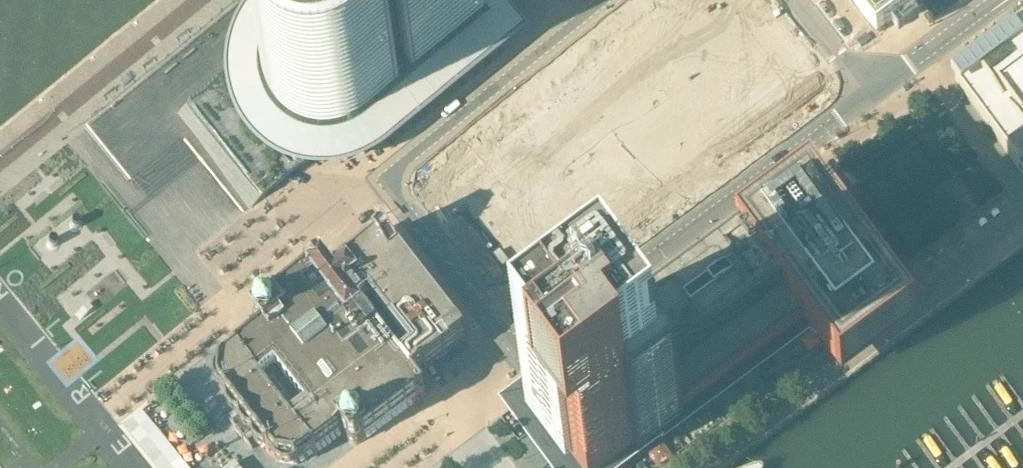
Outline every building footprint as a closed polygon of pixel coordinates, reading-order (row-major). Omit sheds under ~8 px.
[(90,126),(131,177),(133,176),(180,138),(190,129),(193,133),(249,209),(260,200),(265,196),(281,183),(296,171),(303,165),(320,152),(320,146),(316,142),(319,139),(320,130),(325,131),(331,130),(336,130),(341,129),(347,127),(352,125),(357,122),(361,119),(365,116),(401,88),(405,89),(404,90),(404,91),(405,92),(405,93),(405,94),(406,95),(407,96),(407,97),(408,97),(409,98),(410,98),(411,98),(412,98),(413,98),(415,98),(416,98),(417,97),(418,96),(419,95),(419,94),(420,93),(420,92),(420,91),(420,90),(420,89),(420,88),(419,87),(419,86),(418,85),(417,84),(416,84),(415,83),(414,83),(413,83),(412,82),(413,79),(486,21),(469,0),(244,0),(197,39),(190,44),(90,126)] [(494,146),(579,255),(818,79),(756,0),(674,0),(494,146)] [(871,29),(874,31),(876,32),(878,32),(879,32),(882,32),(884,31),(925,0),(848,0),(871,29)] [(1013,33),(1017,39),(1009,44),(1001,50),(997,45),(970,65),(975,70),(964,78),(955,84),(1022,176),(1022,26),(1013,33)] [(803,325),(830,360),(842,377),(917,322),(905,305),(894,291),(878,270),(813,181),(739,236),(709,258),(706,261),(707,262),(687,277),(631,318),(616,329),(614,328),(524,395),(533,408),(527,413),(566,466),(573,461),(578,467),(610,467),(634,450),(639,457),(686,422),(681,415),(697,403),(803,325)] [(79,226),(78,224),(77,223),(76,222),(74,222),(72,222),(71,223),(70,224),(70,225),(69,227),(70,228),(70,229),(72,230),(73,231),(74,231),(76,231),(77,230),(78,229),(79,227),(79,226)] [(414,379),(466,340),(464,338),(464,337),(397,251),(387,238),(385,236),(346,267),(344,264),(332,274),(322,261),(256,314),(256,315),(255,316),(255,317),(254,318),(254,319),(254,320),(254,321),(255,322),(256,323),(258,336),(239,351),(235,354),(236,356),(221,368),(219,388),(225,396),(224,397),(241,419),(237,422),(233,425),(234,427),(233,428),(242,440),(243,439),(245,441),(249,437),(253,434),(270,456),(271,455),(278,463),(297,466),(313,454),(314,456),(343,434),(350,444),(351,445),(352,446),(354,446),(356,446),(357,446),(358,445),(426,395),(414,379)] [(55,245),(55,243),(53,242),(52,242),(51,241),(49,242),(48,242),(47,243),(46,245),(46,246),(46,247),(47,249),(48,250),(49,250),(51,250),(52,250),(54,249),(55,248),(55,247),(55,245)] [(768,460),(761,460),(742,467),(766,467),(767,467),(768,460)]
